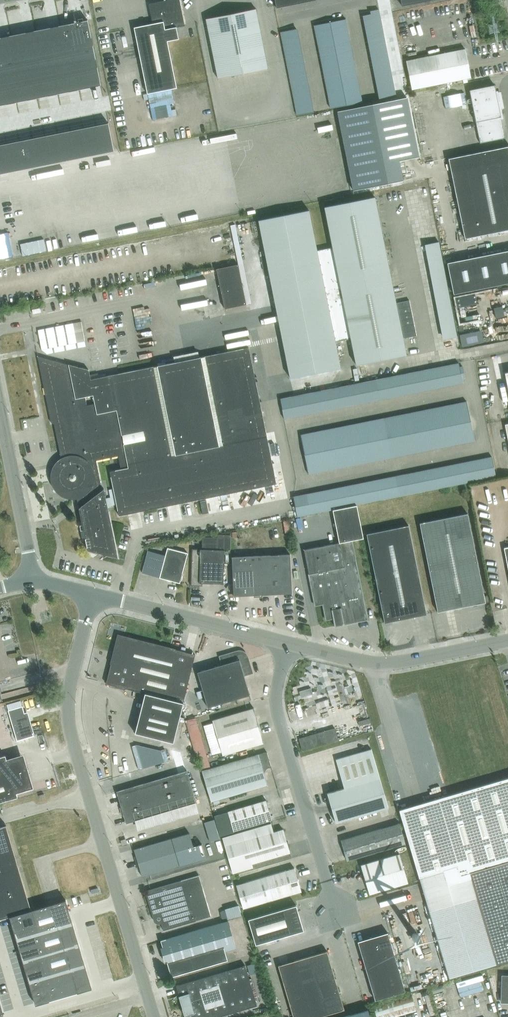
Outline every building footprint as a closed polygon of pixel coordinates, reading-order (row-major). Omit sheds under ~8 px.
[(167,41),(178,38),(176,27),(184,25),(179,0),(164,0),(148,3),(152,23),(134,27),(147,94),(177,88),(167,41)] [(268,68),(256,9),(206,19),(206,21),(218,78),(268,68)] [(381,19),(379,9),(370,11),(371,14),(363,15),(364,22),(381,19)] [(88,19),(62,25),(68,57),(72,57),(94,52),(88,19)] [(347,26),(346,19),(330,22),(331,29),(347,26)] [(382,26),(381,19),(364,22),(366,29),(382,26)] [(314,25),(315,32),(331,29),(330,22),(314,25)] [(62,25),(36,30),(43,63),(51,61),(68,57),(62,25)] [(331,29),(332,36),(348,33),(347,26),(331,29)] [(383,33),(382,26),(366,29),(367,36),(383,33)] [(280,32),(282,39),(298,36),(297,29),(280,32)] [(315,32),(317,39),(332,36),(331,29),(315,32)] [(36,30),(11,35),(17,68),(30,65),(43,63),(36,30)] [(350,40),(348,33),(332,36),(334,43),(350,40)] [(385,40),(383,33),(367,36),(368,43),(385,40)] [(0,37),(0,71),(9,69),(17,68),(11,35),(0,37)] [(282,39),(283,46),(299,42),(298,36),(282,39)] [(317,39),(318,46),(334,43),(332,36),(317,39)] [(334,43),(335,50),(351,47),(350,40),(334,43)] [(386,47),(385,40),(368,43),(370,50),(386,47)] [(283,46),(285,53),(301,49),(299,42),(283,46)] [(318,46),(319,53),(335,50),(334,43),(318,46)] [(352,54),(351,47),(335,50),(336,57),(352,54)] [(387,54),(386,47),(370,50),(371,57),(387,54)] [(285,53),(286,59),(302,56),(301,49),(285,53)] [(406,61),(412,89),(467,78),(471,77),(465,49),(406,61)] [(319,53),(321,60),(336,57),(335,50),(319,53)] [(94,52),(72,57),(79,89),(101,85),(94,52)] [(338,64),(353,61),(352,54),(336,57),(338,64)] [(389,61),(387,54),(371,57),(372,64),(389,61)] [(286,59),(287,66),(303,63),(302,56),(286,59)] [(68,57),(51,61),(58,94),(79,89),(72,57),(68,57)] [(338,64),(336,57),(321,60),(322,67),(338,64)] [(43,63),(30,65),(37,98),(58,94),(51,61),(43,63)] [(338,64),(339,71),(355,68),(353,61),(338,64)] [(390,68),(389,61),(372,64),(374,71),(390,68)] [(289,73),(305,70),(303,63),(287,66),(289,73)] [(338,64),(322,67),(323,74),(339,71),(338,64)] [(17,68),(9,69),(15,102),(37,98),(30,65),(17,68)] [(356,75),(355,68),(339,71),(340,78),(356,75)] [(391,75),(390,68),(374,71),(375,78),(391,75)] [(0,71),(0,105),(15,102),(9,69),(0,71)] [(289,73),(290,80),(306,77),(305,70),(289,73)] [(340,78),(339,71),(323,74),(324,81),(340,78)] [(340,78),(342,85),(357,82),(356,75),(340,78)] [(393,82),(391,75),(375,78),(377,85),(393,82)] [(290,80),(291,87),(308,84),(306,77),(290,80)] [(342,85),(340,78),(324,81),(326,88),(342,85)] [(359,89),(357,82),(342,85),(343,92),(359,89)] [(394,88),(393,82),(377,85),(378,92),(394,88)] [(291,87),(293,94),(309,91),(308,84),(291,87)] [(342,85),(326,88),(327,95),(343,92),(342,85)] [(498,101),(494,85),(469,90),(480,143),(505,138),(499,109),(502,108),(501,107),(503,107),(501,100),(498,101)] [(379,99),(396,95),(394,88),(378,92),(379,99)] [(343,92),(344,99),(360,96),(359,89),(343,92)] [(293,94),(294,101),(310,98),(309,91),(293,94)] [(343,92),(327,95),(328,102),(344,99),(343,92)] [(344,99),(346,105),(361,102),(360,96),(344,99)] [(407,97),(337,111),(353,191),(402,181),(396,151),(417,146),(407,97)] [(294,101),(296,108),(312,105),(310,98),(294,101)] [(344,99),(328,102),(330,108),(346,105),(344,99)] [(296,108),(297,115),(313,112),(312,105),(296,108)] [(108,122),(95,125),(101,153),(114,151),(108,122)] [(95,125),(82,127),(88,156),(101,153),(95,125)] [(82,127),(70,130),(75,158),(88,156),(82,127)] [(70,130),(57,133),(63,161),(75,158),(70,130)] [(57,133),(44,135),(50,164),(63,161),(57,133)] [(44,135),(31,138),(37,166),(50,164),(44,135)] [(31,138),(19,140),(24,169),(37,166),(31,138)] [(19,140),(6,143),(12,171),(24,169),(19,140)] [(0,144),(0,174),(12,171),(6,143),(0,144)] [(448,158),(465,238),(507,230),(507,146),(448,158)] [(309,210),(258,220),(290,378),(340,368),(335,341),(351,338),(356,365),(406,354),(375,197),(324,207),(332,247),(317,250),(309,210)] [(459,336),(441,235),(426,238),(444,338),(459,336)] [(46,251),(43,239),(20,244),(23,255),(46,251)] [(447,262),(453,294),(507,283),(507,250),(447,262)] [(238,264),(216,269),(224,309),(246,304),(238,264)] [(475,293),(455,297),(457,308),(477,304),(475,293)] [(409,300),(397,303),(404,338),(416,336),(409,300)] [(38,330),(41,350),(46,353),(46,354),(86,346),(81,321),(45,328),(38,330)] [(474,332),(465,334),(467,346),(476,344),(474,332)] [(109,471),(111,478),(118,515),(276,483),(248,347),(90,379),(89,369),(38,356),(51,423),(57,422),(64,456),(59,459),(55,463),(53,467),(51,471),(50,476),(51,481),(52,486),(55,491),(60,495),(65,497),(70,499),(75,499),(79,498),(84,504),(79,508),(87,549),(102,553),(103,557),(106,554),(118,557),(104,488),(102,490),(96,460),(118,455),(121,469),(109,471)] [(456,384),(463,383),(462,379),(459,367),(459,363),(452,364),(456,384)] [(448,365),(445,366),(449,386),(456,384),(452,364),(448,365)] [(445,366),(438,367),(442,387),(449,386),(445,366)] [(438,367),(431,368),(435,388),(442,387),(438,367)] [(431,368),(424,370),(428,390),(435,388),(431,368)] [(424,370),(417,371),(421,391),(428,390),(424,370)] [(417,371),(410,373),(414,393),(421,391),(417,371)] [(407,394),(414,393),(410,373),(403,374),(407,394)] [(403,374),(396,375),(400,395),(407,394),(403,374)] [(393,397),(400,395),(396,375),(389,377),(393,397)] [(389,377),(383,378),(386,398),(393,397),(389,377)] [(386,398),(383,378),(376,380),(380,399),(386,398)] [(369,381),(373,401),(380,399),(376,380),(369,381)] [(369,381),(362,382),(366,402),(373,401),(369,381)] [(362,382),(355,384),(359,403),(366,402),(362,382)] [(355,384),(348,385),(352,405),(359,403),(355,384)] [(348,385),(341,387),(345,406),(352,405),(348,385)] [(341,387),(334,388),(338,408),(345,406),(341,387)] [(334,388),(327,389),(331,409),(338,408),(334,388)] [(327,389),(320,391),(324,410),(331,409),(327,389)] [(320,391),(313,392),(317,412),(324,410),(320,391)] [(313,392),(306,394),(310,413),(317,412),(313,392)] [(306,394),(300,395),(303,414),(310,413),(306,394)] [(300,395),(293,397),(296,416),(303,414),(300,395)] [(293,397),(280,399),(284,418),(296,416),(293,397)] [(470,421),(466,401),(459,403),(463,422),(470,421)] [(459,403),(453,404),(456,424),(463,422),(459,403)] [(453,404),(446,406),(450,425),(456,424),(453,404)] [(446,406),(439,407),(443,427),(450,425),(446,406)] [(439,407),(432,408),(436,428),(443,427),(439,407)] [(432,408),(425,410),(429,429),(436,428),(432,408)] [(425,410),(418,411),(422,431),(429,429),(425,410)] [(418,411),(415,412),(411,412),(415,432),(422,431),(418,411)] [(411,412),(404,414),(408,434),(415,432),(411,412)] [(404,414),(397,415),(401,435),(408,434),(404,414)] [(397,415),(390,417),(394,436),(401,435),(397,415)] [(387,438),(394,436),(390,417),(383,418),(387,438)] [(380,439),(387,438),(383,418),(376,419),(380,439)] [(373,440),(380,439),(376,419),(369,421),(373,440)] [(366,442),(373,440),(369,421),(363,422),(366,442)] [(470,421),(463,422),(467,442),(474,441),(470,421)] [(360,443),(366,442),(363,422),(356,424),(360,443)] [(460,443),(467,442),(463,422),(456,424),(460,443)] [(353,445),(360,443),(356,424),(349,425),(353,445)] [(454,445),(460,443),(456,424),(450,425),(454,445)] [(346,446),(353,445),(349,425),(342,426),(346,446)] [(447,446),(454,445),(450,425),(443,427),(447,446)] [(339,447),(346,446),(342,426),(335,428),(339,447)] [(440,448),(447,446),(443,427),(436,428),(440,448)] [(332,449),(339,447),(335,428),(328,429),(332,449)] [(433,449),(440,448),(436,428),(429,429),(433,449)] [(325,450),(332,449),(328,429),(321,430),(325,450)] [(426,450),(433,449),(429,429),(422,431),(426,450)] [(318,452),(325,450),(321,430),(314,432),(318,452)] [(419,452),(426,450),(422,431),(415,432),(419,452)] [(311,453),(318,452),(314,432),(307,433),(311,453)] [(412,453),(419,452),(415,432),(408,434),(412,453)] [(304,454),(311,453),(307,433),(300,435),(304,454)] [(405,455),(412,453),(408,434),(401,435),(405,455)] [(398,456),(405,455),(401,435),(394,436),(398,456)] [(387,438),(391,457),(398,456),(394,436),(387,438)] [(391,457),(387,438),(380,439),(384,459),(391,457)] [(380,439),(373,440),(377,460),(384,459),(380,439)] [(370,461),(377,460),(373,440),(366,442),(370,461)] [(364,463),(370,461),(366,442),(360,443),(364,463)] [(360,443),(353,445),(357,464),(364,463),(360,443)] [(353,445),(346,446),(350,466),(357,464),(353,445)] [(346,446),(339,447),(343,467),(350,466),(346,446)] [(339,447),(332,449),(336,468),(343,467),(339,447)] [(329,470),(336,468),(332,449),(325,450),(329,470)] [(325,450),(318,452),(322,471),(329,470),(325,450)] [(315,473),(322,471),(318,452),(311,453),(315,473)] [(304,454),(308,474),(315,473),(311,453),(304,454)] [(485,458),(489,478),(496,476),(492,456),(485,458)] [(485,458),(478,459),(482,479),(489,478),(485,458)] [(475,480),(482,479),(478,459),(471,461),(475,480)] [(471,461),(464,462),(468,482),(475,480),(471,461)] [(461,483),(468,482),(464,462),(457,463),(461,483)] [(457,463),(450,465),(454,485),(461,483),(457,463)] [(447,486),(454,485),(450,465),(443,466),(447,486)] [(443,466),(436,468),(440,487),(447,486),(443,466)] [(433,489),(440,487),(436,468),(429,469),(433,489)] [(429,469),(423,470),(427,490),(433,489),(429,469)] [(423,470),(416,472),(420,492),(427,490),(423,470)] [(416,472),(409,473),(413,493),(420,492),(416,472)] [(409,473),(402,475),(406,494),(413,493),(409,473)] [(399,496),(406,494),(402,475),(395,476),(399,496)] [(388,477),(392,497),(399,496),(395,476),(388,477)] [(381,479),(385,499),(392,497),(388,477),(381,479)] [(385,499),(381,479),(374,480),(378,500),(385,499)] [(378,500),(374,480),(367,482),(371,501),(378,500)] [(371,501),(367,482),(360,483),(364,503),(371,501)] [(364,503),(360,483),(353,484),(357,504),(364,503)] [(357,504),(353,484),(346,486),(350,505),(357,504)] [(350,505),(346,486),(340,487),(343,507),(350,505)] [(343,507),(340,487),(333,488),(337,508),(343,507)] [(326,490),(330,510),(337,508),(333,488),(326,490)] [(319,491),(323,511),(330,510),(326,490),(319,491)] [(312,493),(316,512),(323,511),(319,491),(312,493)] [(316,512),(312,493),(305,494),(309,514),(316,512)] [(309,514),(305,494),(293,496),(297,516),(309,514)] [(202,514),(208,512),(206,500),(200,501),(202,514)] [(326,619),(333,618),(334,625),(341,624),(342,622),(345,623),(367,619),(351,540),(363,537),(356,505),(332,509),(339,542),(304,549),(315,605),(323,603),(326,619)] [(437,611),(475,604),(485,602),(467,513),(419,522),(437,611)] [(384,622),(394,620),(426,614),(408,525),(366,533),(384,622)] [(192,548),(191,585),(202,585),(202,583),(223,584),(224,549),(230,550),(231,535),(217,534),(217,537),(202,537),(202,549),(192,548)] [(147,551),(142,573),(159,577),(172,581),(180,583),(187,553),(167,547),(165,555),(147,551)] [(234,595),(290,593),(291,593),(290,554),(232,557),(234,595)] [(118,635),(111,660),(106,683),(145,693),(135,733),(173,742),(183,703),(183,702),(195,654),(118,635)] [(236,651),(220,656),(222,664),(197,671),(207,707),(250,694),(244,675),(252,672),(248,657),(247,654),(245,653),(243,651),(241,650),(239,650),(236,651)] [(17,740),(33,735),(28,719),(26,719),(22,706),(8,710),(17,740)] [(253,708),(245,710),(212,720),(213,722),(203,725),(207,740),(259,725),(253,707),(253,708)] [(222,755),(253,746),(263,743),(264,743),(259,725),(207,740),(212,755),(222,752),(222,755)] [(316,732),(299,737),(302,750),(320,745),(316,732)] [(166,760),(161,739),(134,746),(139,767),(166,760)] [(204,747),(194,750),(195,753),(200,771),(201,770),(210,768),(204,747)] [(336,822),(388,807),(371,749),(336,759),(344,788),(327,793),(336,822)] [(210,768),(201,770),(211,801),(213,800),(219,799),(267,784),(262,769),(271,767),(266,751),(210,768)] [(21,758),(7,762),(5,755),(0,756),(0,802),(17,796),(15,789),(29,785),(21,758)] [(126,823),(188,805),(196,802),(187,771),(116,791),(126,823)] [(425,801),(416,804),(406,807),(399,809),(423,891),(448,978),(496,964),(507,960),(507,777),(425,801)] [(266,800),(227,811),(233,830),(272,819),(266,800)] [(222,838),(232,873),(252,867),(251,863),(289,852),(283,829),(273,832),(271,823),(222,838)] [(341,840),(346,860),(405,843),(399,823),(341,840)] [(31,909),(6,824),(0,826),(0,918),(31,909)] [(189,833),(134,849),(138,862),(193,846),(189,833)] [(138,862),(142,876),(206,857),(202,844),(193,846),(138,862)] [(408,882),(399,853),(360,865),(369,894),(408,882)] [(236,885),(242,908),(301,891),(294,868),(236,885)] [(159,916),(161,924),(163,930),(211,916),(199,875),(149,889),(148,889),(148,890),(147,890),(147,891),(147,892),(147,893),(153,915),(154,916),(155,917),(156,917),(157,916),(159,916)] [(31,910),(30,910),(34,922),(37,933),(72,923),(65,900),(65,899),(46,905),(35,908),(31,910)] [(241,915),(238,905),(225,909),(228,919),(241,915)] [(296,905),(248,919),(255,944),(303,930),(296,905)] [(30,910),(9,916),(10,918),(13,929),(34,922),(30,910)] [(160,940),(161,941),(171,976),(227,959),(224,950),(235,947),(227,920),(166,938),(166,939),(165,938),(160,940)] [(34,922),(13,929),(16,939),(37,933),(34,922)] [(72,923),(37,933),(40,943),(44,954),(78,944),(72,923)] [(393,952),(387,932),(372,937),(378,957),(393,952)] [(37,933),(16,939),(19,950),(40,943),(37,933)] [(358,941),(363,961),(378,957),(372,937),(358,941)] [(40,943),(19,950),(22,960),(44,954),(40,943)] [(78,944),(44,954),(47,965),(50,975),(85,965),(78,944)] [(308,977),(332,970),(327,951),(302,958),(308,977)] [(399,972),(393,952),(378,957),(363,961),(369,980),(399,972)] [(44,954),(22,960),(25,971),(47,965),(44,954)] [(302,958),(278,965),(286,994),(311,987),(308,977),(302,958)] [(47,965),(25,971),(28,982),(50,975),(47,965)] [(85,965),(50,975),(53,986),(57,998),(91,988),(92,988),(85,965)] [(245,965),(176,985),(185,1016),(216,1016),(256,1005),(245,965)] [(314,997),(338,990),(332,970),(308,977),(311,987),(314,997)] [(369,980),(375,1000),(405,991),(399,972),(369,980)] [(50,975),(28,982),(32,992),(53,986),(50,975)] [(445,990),(443,985),(443,984),(430,987),(430,989),(432,994),(445,990)] [(53,986),(32,992),(35,1005),(36,1004),(57,998),(53,986)] [(286,994),(293,1016),(317,1016),(319,1016),(314,997),(311,987),(286,994)] [(344,1009),(338,990),(314,997),(319,1016),(344,1009)] [(415,1011),(410,994),(372,1005),(375,1016),(397,1016),(415,1011)]
